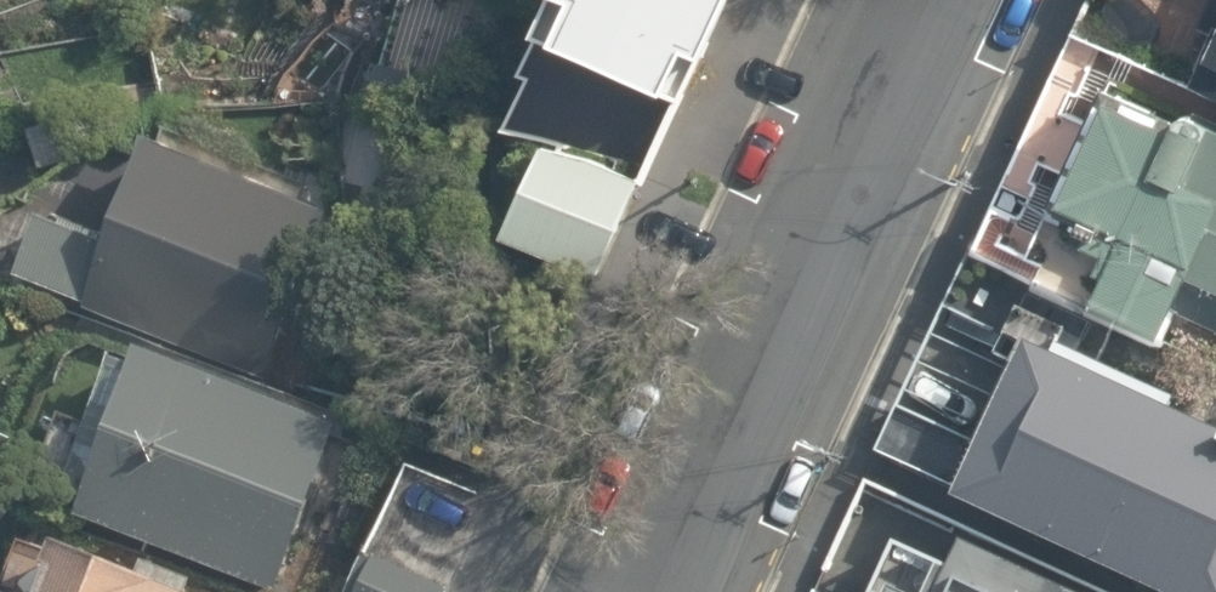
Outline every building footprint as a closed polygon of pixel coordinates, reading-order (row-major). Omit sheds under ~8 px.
[(526,21),(676,89),(717,0),(536,0),(526,21)] [(1192,80),(1215,92),(1215,30),(1192,80)] [(1134,97),(1044,298),(1215,374),(1215,134),(1134,97)] [(633,180),(539,137),(494,235),(588,278),(633,180)] [(337,224),(140,143),(75,299),(272,380),(337,224)] [(1036,352),(970,503),(1174,591),(1215,591),(1215,431),(1036,352)] [(335,435),(118,355),(60,510),(278,590),(335,435)] [(979,536),(951,591),(1097,591),(979,536)] [(52,540),(32,591),(185,591),(52,540)]
